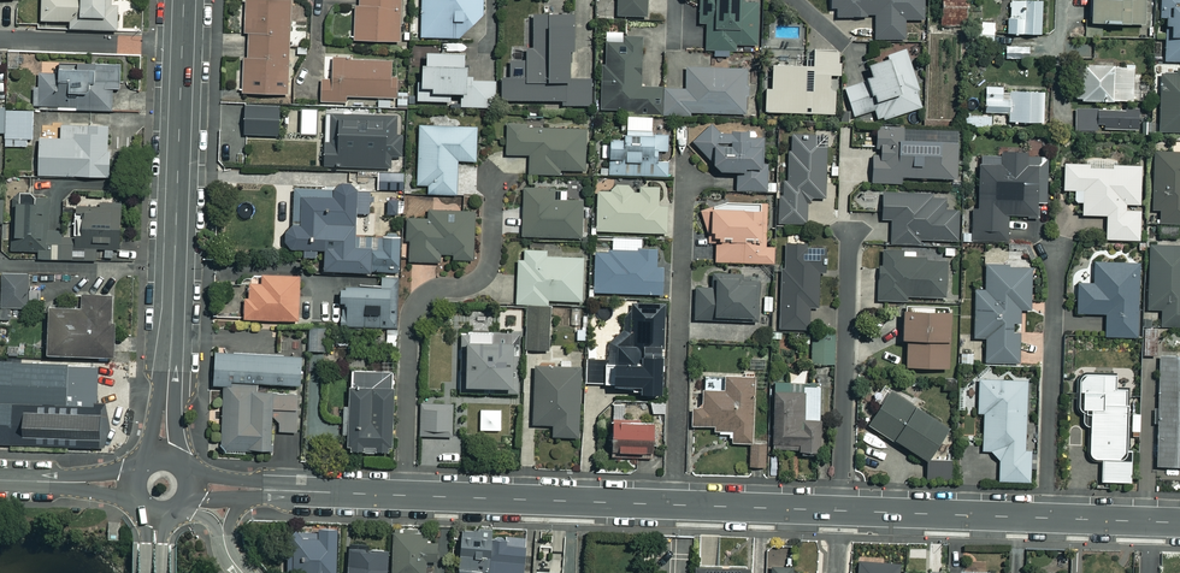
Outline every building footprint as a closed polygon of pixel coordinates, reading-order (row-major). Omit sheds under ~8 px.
[(41,19),(71,18),(72,28),(117,27),(117,0),(41,0),(41,19)] [(241,92),(285,95),(290,0),(246,0),(241,92)] [(357,4),(353,4),(352,41),(398,42),(399,0),(357,0),(357,4)] [(459,38),(481,17),(481,0),(421,0),(420,37),(459,38)] [(615,16),(644,16),(644,0),(615,0),(615,16)] [(697,23),(705,23),(704,50),(733,51),(733,45),(754,45),(756,2),(740,2),(740,0),(698,0),(697,23)] [(829,8),(835,8),(835,16),(873,17),(873,39),(903,39),(903,19),(922,19),(922,0),(829,0),(829,8)] [(940,27),(965,28),(965,0),(940,0),(940,27)] [(1040,1),(1010,0),(1010,14),(1006,14),(1006,34),(1040,35),(1040,1)] [(1087,23),(1143,25),(1144,0),(1088,0),(1087,23)] [(1159,18),(1165,18),(1164,61),(1179,61),(1179,0),(1160,0),(1159,18)] [(569,16),(531,16),(531,48),(524,48),(523,77),(500,77),(500,100),(561,101),(561,105),(589,105),(589,79),(568,79),(569,16)] [(993,23),(976,22),(975,41),(992,41),(993,23)] [(927,120),(959,121),(959,36),(929,35),(927,120)] [(661,115),(661,87),(639,87),(640,38),(621,37),(621,43),(605,43),(604,74),(600,74),(600,110),(632,111),(632,114),(661,115)] [(1026,48),(1004,47),(1004,58),(1026,59),(1026,48)] [(922,106),(904,49),(884,56),(885,59),(865,65),(869,79),(843,87),(852,116),(874,109),(877,120),(922,106)] [(19,50),(8,50),(8,67),(19,67),(19,50)] [(461,53),(418,52),(417,101),(448,102),(448,94),(461,94),(460,107),(493,108),(494,81),(460,80),(461,53)] [(839,53),(812,52),(811,67),(771,66),(770,89),(764,89),(764,112),(834,114),(834,81),(829,81),(829,75),(838,76),(839,53)] [(121,86),(121,59),(77,58),(77,63),(58,63),(58,72),(34,72),(33,106),(112,108),(113,86),(121,86)] [(390,63),(330,59),(329,79),(320,78),(319,101),(344,102),(344,96),(394,99),(395,77),(389,77),(390,63)] [(1132,66),(1076,66),(1076,101),(1132,101),(1132,66)] [(661,87),(661,115),(689,115),(689,112),(744,114),(745,69),(685,68),(684,88),(661,87)] [(1157,70),(1158,134),(1179,133),(1179,70),(1157,70)] [(1008,87),(984,87),(983,112),(1008,113),(1008,87)] [(1043,92),(1008,92),(1008,122),(1043,123),(1043,92)] [(276,107),(243,106),(242,134),(275,135),(276,107)] [(4,109),(5,145),(33,145),(32,108),(4,109)] [(1085,109),(1074,109),(1074,132),(1086,132),(1085,109)] [(1135,129),(1135,109),(1096,111),(1097,130),(1135,129)] [(314,110),(299,110),(300,135),(314,134),(314,110)] [(394,117),(327,114),(326,142),(322,142),(321,166),(398,169),(399,136),(393,135),(394,117)] [(989,127),(989,116),(964,116),(964,128),(989,127)] [(61,135),(38,134),(38,174),(111,175),(112,121),(61,121),(61,135)] [(525,124),(505,125),(505,155),(528,155),(528,173),(557,173),(557,171),(586,170),(585,128),(526,129),(525,124)] [(709,162),(709,166),(716,172),(734,173),(734,191),(764,192),(766,136),(717,134),(708,125),(690,143),(709,162)] [(475,128),(417,127),(417,185),(427,185),(427,194),(455,194),(455,160),(474,161),(475,128)] [(955,130),(875,128),(875,156),(871,156),(870,183),(899,183),(899,177),(954,179),(955,130)] [(633,133),(633,136),(620,136),(620,141),(607,141),(606,175),(669,176),(669,162),(655,162),(655,150),(667,151),(667,134),(633,133)] [(824,198),(823,137),(790,138),(790,151),(786,151),(786,180),(781,180),(781,194),(776,194),(776,224),(805,223),(804,198),(824,198)] [(1023,158),(1023,152),(998,153),(998,156),(976,157),(977,209),(971,209),(972,242),(1008,241),(1007,216),(1035,217),(1035,203),(1048,203),(1047,157),(1023,158)] [(1151,153),(1151,210),(1159,210),(1159,235),(1175,235),(1175,224),(1179,224),(1179,153),(1151,153)] [(1110,166),(1110,163),(1062,163),(1062,190),(1073,190),(1073,202),(1081,202),(1081,215),(1104,215),(1105,240),(1139,240),(1138,166),(1110,166)] [(402,174),(381,174),(382,190),(402,190),(402,174)] [(291,227),(283,227),(283,249),(322,250),(322,271),(397,272),(398,238),(352,238),(352,213),(368,214),(368,190),(353,189),(349,184),(344,183),(337,184),(332,189),(292,189),(291,227)] [(657,188),(612,186),(612,193),(596,192),(595,231),(668,233),(669,204),(657,204),(657,188)] [(552,189),(522,188),(520,236),(579,238),(580,200),(552,200),(552,189)] [(122,198),(79,196),(79,205),(71,205),(70,234),(45,233),(46,200),(32,200),(33,192),(16,191),(14,249),(38,250),(38,257),(96,258),(96,247),(121,248),(122,198)] [(943,195),(881,194),(880,220),(890,220),(890,243),(917,244),(917,240),(954,240),(954,211),(943,210),(943,195)] [(765,206),(708,204),(708,209),(700,212),(707,232),(707,240),(715,240),(714,262),(772,263),(773,247),(764,247),(765,206)] [(472,212),(428,211),(428,218),(405,217),(404,240),(408,240),(407,261),(436,262),(436,258),(471,259),(472,212)] [(636,238),(611,238),(611,251),(594,251),(593,292),(658,294),(659,251),(636,250),(636,238)] [(820,246),(782,244),(778,327),(806,329),(807,307),(817,308),(820,246)] [(1148,245),(1145,309),(1159,310),(1158,326),(1179,327),(1179,247),(1148,245)] [(546,251),(523,250),(523,260),(516,260),(516,304),(546,305),(546,301),(580,301),(581,258),(546,257),(546,251)] [(944,250),(880,250),(880,267),(876,267),(876,300),(904,301),(904,297),(944,297),(944,250)] [(1137,263),(1092,263),(1092,284),(1076,284),(1076,313),(1105,313),(1104,336),(1136,337),(1137,263)] [(1030,266),(985,265),(984,291),(974,290),(972,337),(985,338),(984,362),(1018,363),(1019,333),(1012,333),(1012,323),(1018,323),(1019,309),(1029,309),(1030,266)] [(1,288),(1,305),(28,306),(28,273),(1,272),(1,288)] [(739,281),(739,273),(710,272),(710,288),(695,288),(694,317),(755,318),(756,281),(739,281)] [(298,277),(259,275),(259,284),(243,283),(242,319),(278,321),(297,321),(298,277)] [(395,278),(379,278),(379,288),(336,287),(336,305),(341,305),(340,322),(340,327),(394,328),(395,278)] [(112,295),(80,295),(80,307),(46,307),(45,355),(111,357),(112,295)] [(664,304),(630,303),(630,346),(615,346),(615,364),(602,364),(602,387),(631,387),(630,393),(657,394),(657,356),(664,356),(664,304)] [(548,350),(547,311),(497,311),(497,333),(461,333),(461,388),(517,387),(517,377),(510,377),(510,350),(548,350)] [(945,312),(899,312),(899,340),(904,340),(904,368),(946,367),(945,312)] [(324,328),(308,328),(307,350),(323,351),(323,345),(324,328)] [(1162,333),(1163,348),(1179,348),(1179,333),(1162,333)] [(831,334),(808,336),(811,365),(833,363),(831,334)] [(279,352),(215,349),(214,383),(224,383),(221,446),(272,448),(273,415),(279,421),(279,431),(297,432),(299,389),(269,388),(269,382),(301,384),(302,361),(302,353),(279,352)] [(1157,355),(1155,467),(1179,467),(1179,356),(1157,355)] [(0,359),(0,445),(104,449),(112,424),(105,398),(98,398),(99,363),(0,359)] [(452,360),(421,359),(420,391),(451,391),(452,360)] [(578,367),(532,366),(531,425),(551,425),(551,437),(577,437),(578,367)] [(395,374),(353,372),(352,410),(347,410),(346,435),(351,435),(351,453),(393,454),(395,374)] [(1114,375),(1078,375),(1078,410),(1087,410),(1087,459),(1099,459),(1099,482),(1130,482),(1130,445),(1127,445),(1128,404),(1125,404),(1125,390),(1114,390),(1114,375)] [(751,378),(723,376),(722,392),(701,391),(700,409),(692,408),(691,426),(711,427),(711,433),(730,433),(729,443),(748,444),(751,378)] [(1026,382),(978,380),(976,413),(983,413),(981,450),(988,450),(998,461),(998,481),(1028,482),(1029,451),(1023,451),(1026,382)] [(818,385),(771,385),(771,451),(818,451),(818,385)] [(945,426),(887,392),(867,426),(924,460),(945,426)] [(648,424),(608,421),(606,451),(646,454),(648,424)] [(765,444),(750,443),(748,466),(763,467),(765,444)] [(949,462),(925,461),(924,479),(948,480),(949,462)] [(336,527),(286,529),(288,572),(337,572),(336,527)] [(450,531),(449,572),(521,572),(522,540),(488,538),(488,533),(450,531)] [(391,533),(391,572),(424,572),(424,560),(434,561),(434,533),(391,533)] [(345,549),(344,572),(384,572),(386,551),(345,549)] [(857,561),(856,572),(898,572),(899,565),(857,561)]
